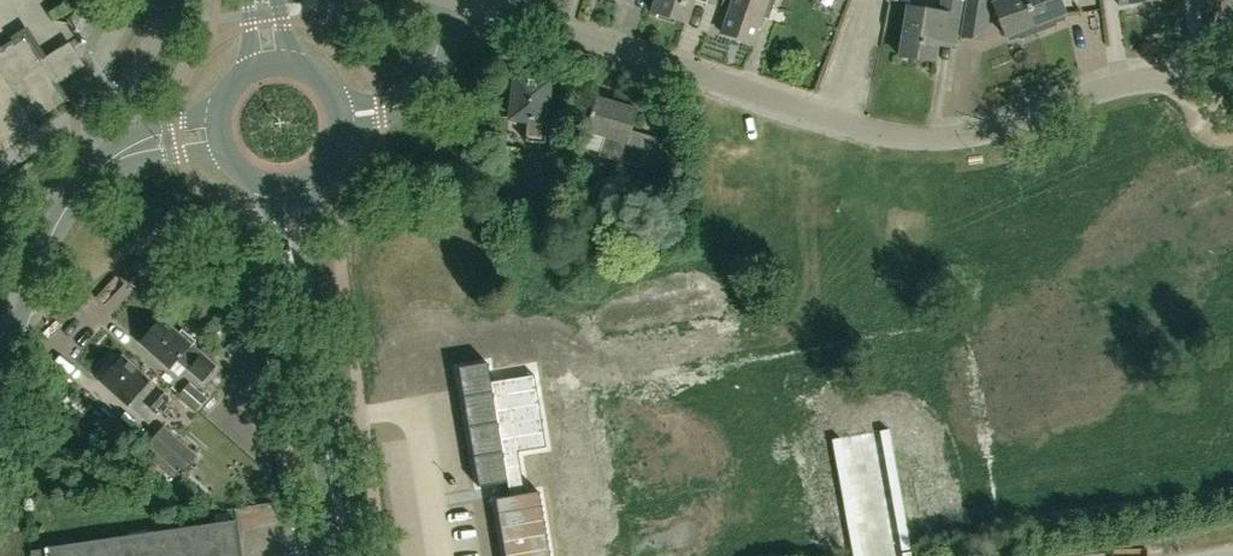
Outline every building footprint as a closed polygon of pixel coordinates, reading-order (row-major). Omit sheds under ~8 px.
[(653,12),(685,22),(692,0),(656,0),(653,12)] [(722,33),(752,43),(762,16),(765,6),(772,8),(775,0),(733,0),(722,33)] [(966,0),(942,0),(940,11),(908,6),(900,57),(933,62),(938,36),(956,38),(959,16),(963,17),(966,0)] [(964,17),(963,24),(961,37),(986,41),(992,0),(967,0),(964,17)] [(992,2),(1006,37),(1019,32),(1021,39),(1038,32),(1036,26),(1025,0),(998,0),(992,2)] [(1036,26),(1038,32),(1055,26),(1052,19),(1065,14),(1059,0),(1025,0),(1036,26)] [(36,131),(38,130),(33,122),(70,99),(56,77),(74,65),(66,52),(48,64),(27,31),(0,48),(0,73),(36,131)] [(36,131),(0,73),(0,154),(36,131)] [(546,144),(550,103),(546,103),(548,83),(516,80),(512,118),(527,120),(525,142),(546,144)] [(643,167),(650,141),(631,135),(639,109),(596,97),(586,131),(604,137),(599,154),(623,161),(643,167)] [(557,191),(558,152),(539,152),(538,190),(557,191)] [(126,317),(139,297),(125,288),(111,308),(126,317)] [(179,334),(160,318),(151,329),(147,326),(139,335),(142,338),(139,342),(179,376),(186,368),(202,382),(216,366),(211,362),(221,351),(208,339),(198,350),(191,344),(194,341),(182,331),(179,334)] [(121,356),(100,379),(128,404),(144,419),(152,410),(155,414),(169,398),(121,356)] [(490,382),(487,363),(458,368),(479,487),(507,482),(509,497),(496,499),(505,555),(550,555),(539,492),(525,494),(517,452),(547,447),(534,375),(490,382)] [(196,411),(206,399),(189,383),(178,395),(196,411)] [(194,435),(199,416),(186,412),(180,431),(194,435)] [(165,426),(147,446),(152,450),(176,472),(180,475),(197,456),(165,426)] [(216,463),(235,448),(225,434),(205,449),(216,463)] [(222,507),(277,499),(276,495),(274,481),(219,489),(222,507)] [(237,521),(235,521),(32,550),(30,550),(31,555),(242,555),(237,521)]
